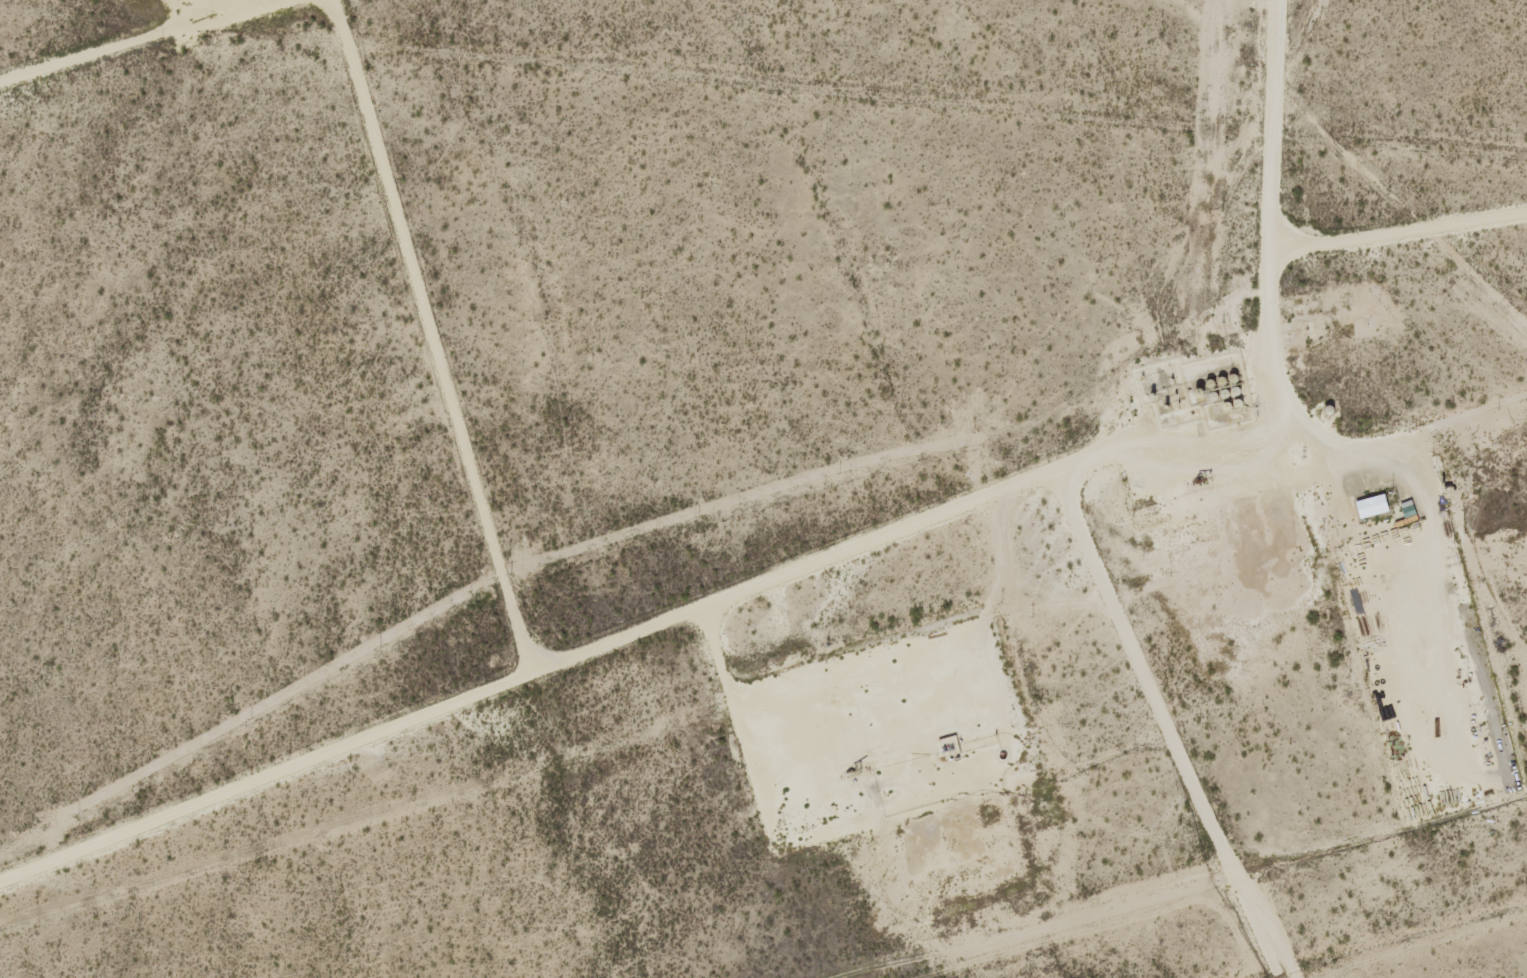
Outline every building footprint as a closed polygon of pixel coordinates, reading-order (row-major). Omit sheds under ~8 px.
[(1392,512),(1387,494),(1357,502),(1362,519),(1392,512)]
